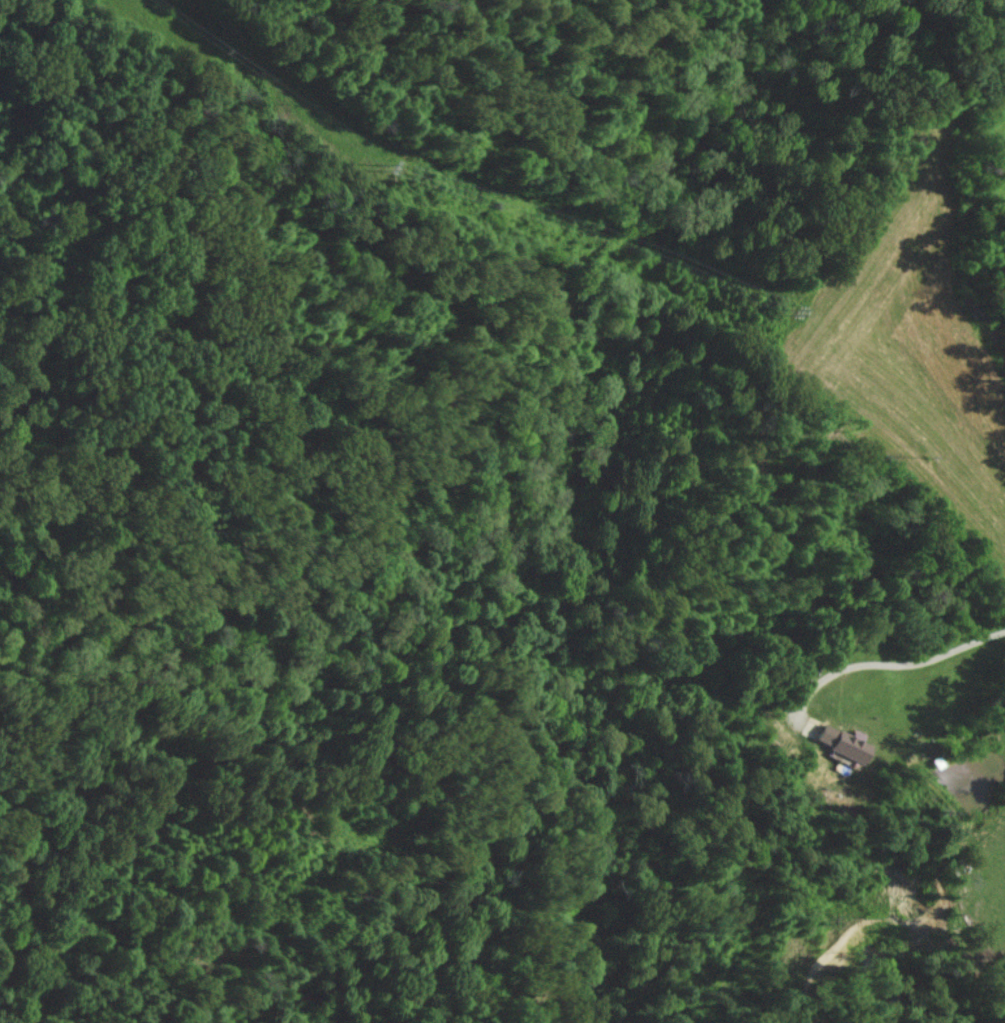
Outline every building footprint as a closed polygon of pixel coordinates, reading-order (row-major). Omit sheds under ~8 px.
[(813,740),(857,764),(867,745),(860,741),(863,735),(853,729),(848,737),(822,723),(813,740)]
